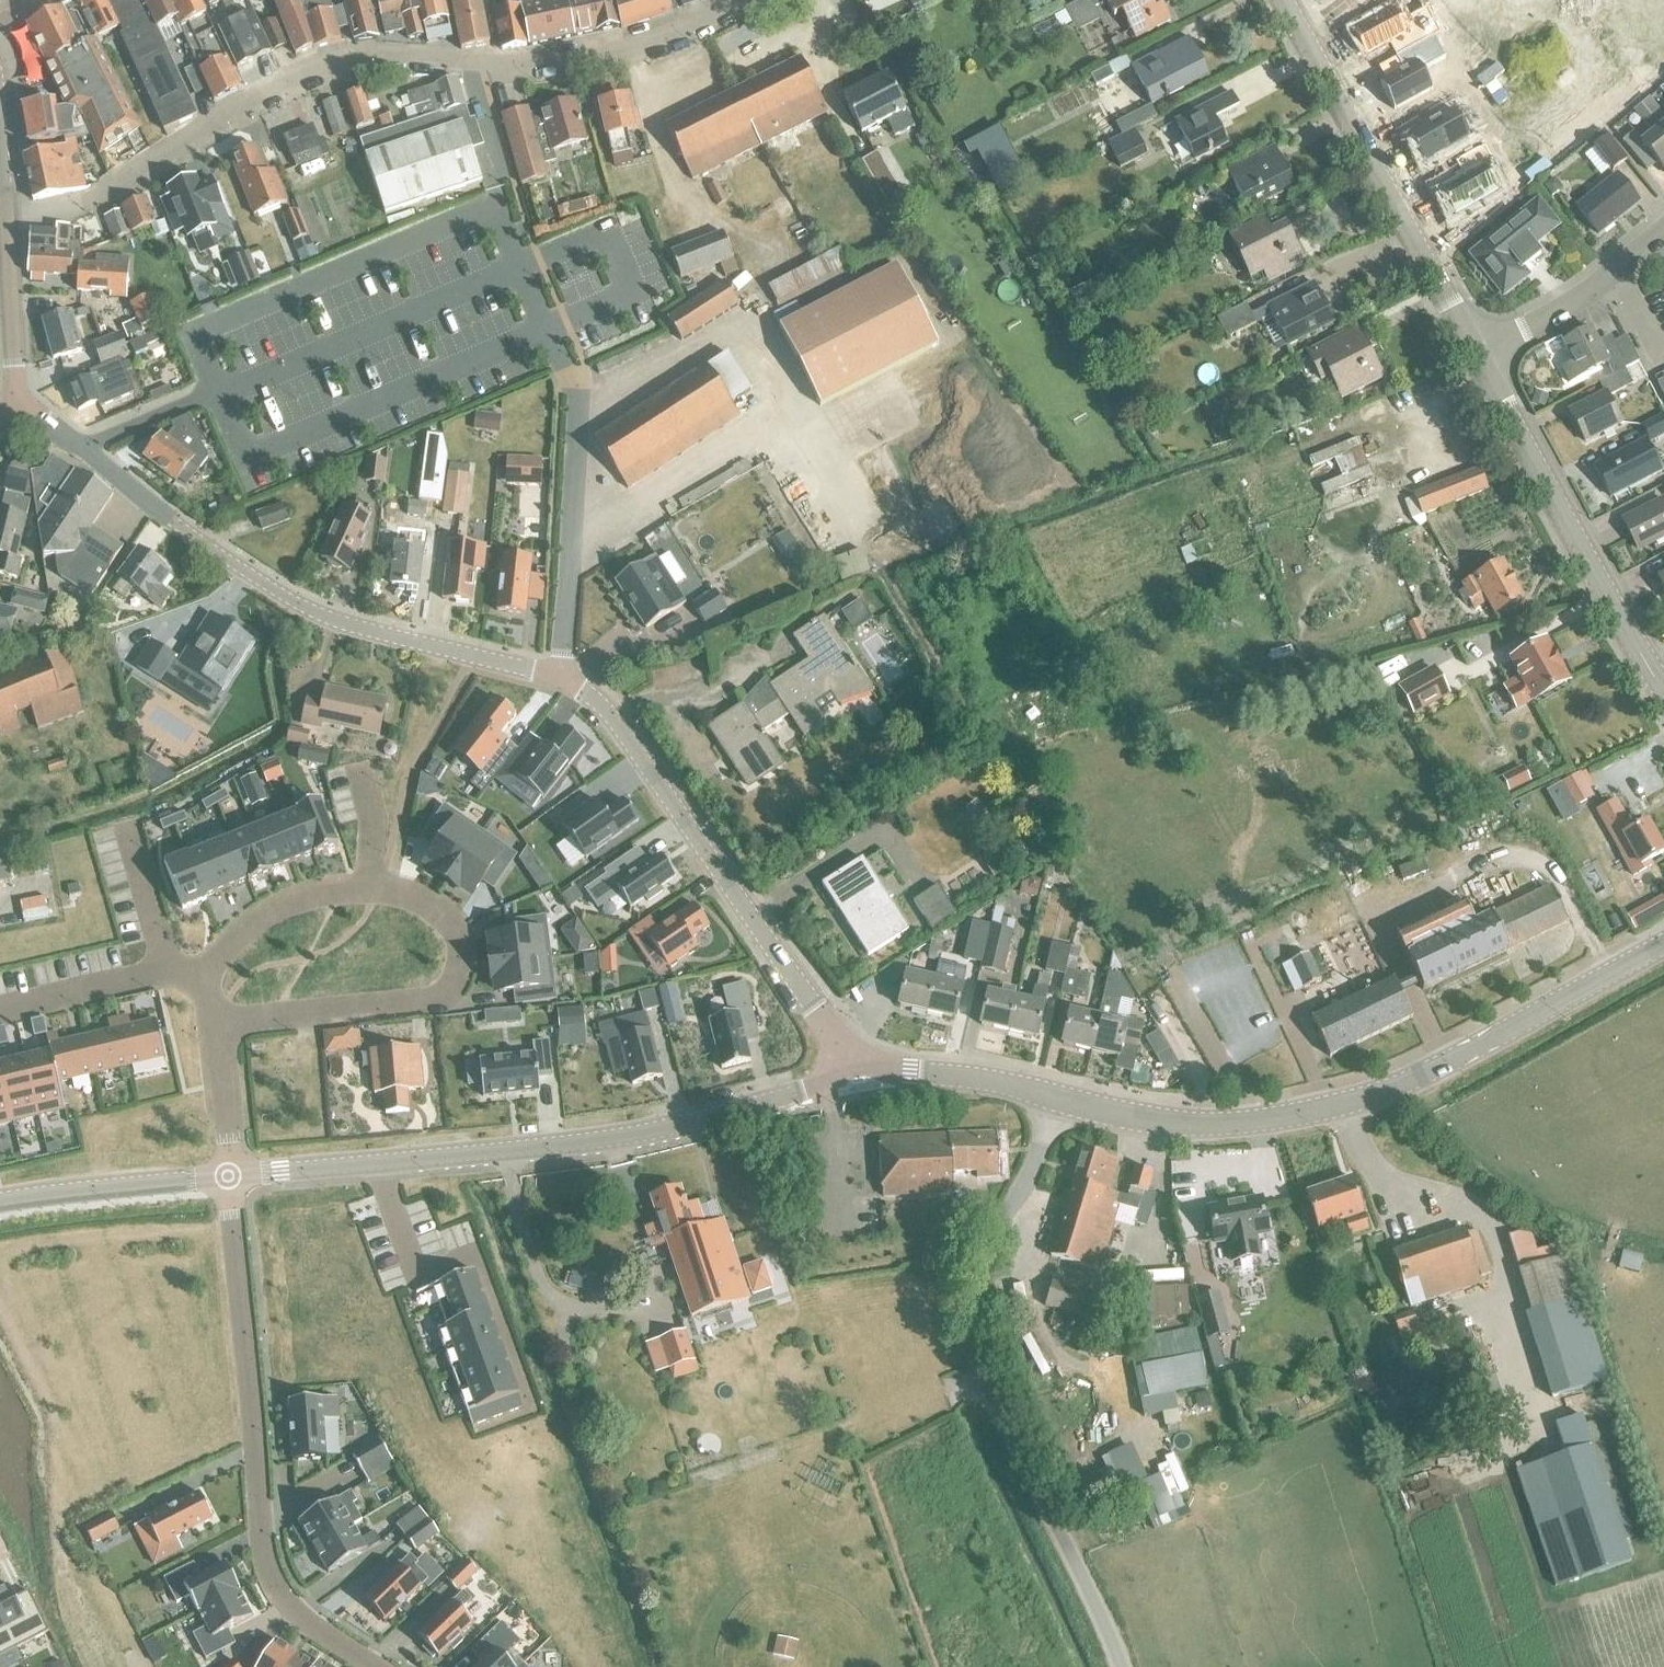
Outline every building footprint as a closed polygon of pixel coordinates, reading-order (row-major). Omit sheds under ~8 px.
[(76,110),(84,121),(85,121),(95,145),(96,145),(100,155),(139,127),(96,43),(75,0),(31,23),(28,28),(46,64),(45,64),(66,107),(76,110)] [(75,0),(96,43),(100,41),(99,37),(119,27),(106,0),(75,0)] [(119,27),(122,34),(120,35),(163,130),(196,116),(162,39),(158,29),(154,21),(144,0),(106,0),(119,27)] [(154,21),(158,29),(176,21),(178,20),(170,0),(144,0),(154,21)] [(178,20),(176,21),(181,30),(196,65),(208,89),(215,101),(241,89),(231,67),(201,0),(170,0),(178,20)] [(295,54),(313,47),(305,21),(300,10),(303,9),(299,0),(273,0),(295,54)] [(303,9),(300,10),(305,21),(313,47),(342,42),(329,0),(299,0),(303,9)] [(354,39),(377,37),(368,0),(344,0),(354,39)] [(385,36),(406,32),(407,38),(424,34),(424,33),(416,0),(376,0),(385,36)] [(424,33),(449,28),(442,0),(416,0),(424,33)] [(460,43),(461,50),(490,45),(481,0),(476,0),(452,4),(460,43)] [(519,6),(526,47),(550,42),(541,0),(518,0),(519,6)] [(550,42),(573,37),(565,0),(541,0),(550,42)] [(573,37),(596,32),(589,0),(565,0),(573,37)] [(596,32),(619,27),(614,0),(589,0),(596,32)] [(619,27),(620,27),(621,29),(642,22),(671,13),(667,0),(614,0),(619,27)] [(913,8),(926,2),(925,0),(909,0),(913,8)] [(1063,7),(1070,22),(1095,10),(1093,6),(1105,0),(1113,16),(1120,12),(1134,40),(1153,30),(1156,29),(1170,21),(1162,6),(1168,3),(1167,0),(1092,0),(1090,1),(1090,0),(1077,0),(1063,7)] [(224,7),(227,15),(236,11),(232,3),(224,7)] [(519,6),(494,11),(502,50),(526,47),(519,6)] [(1394,8),(1351,33),(1365,58),(1388,45),(1395,58),(1439,34),(1426,9),(1402,22),(1394,8)] [(256,73),(274,66),(256,25),(242,31),(237,19),(233,21),(256,73)] [(260,27),(270,51),(286,44),(276,20),(260,27)] [(238,81),(256,73),(233,21),(230,22),(235,34),(221,40),(238,81)] [(1187,35),(1130,65),(1150,102),(1182,86),(1206,73),(1194,50),(1187,35)] [(1402,71),(1379,84),(1395,112),(1433,90),(1422,71),(1445,58),(1434,37),(1395,59),(1402,71)] [(1124,55),(1089,74),(1094,84),(1129,66),(1124,55)] [(801,59),(732,93),(759,146),(828,113),(801,59)] [(196,65),(184,71),(196,95),(208,89),(196,65)] [(843,96),(862,133),(887,120),(895,137),(914,127),(887,74),(843,96)] [(425,116),(425,117),(465,104),(457,79),(435,86),(435,85),(408,93),(412,106),(415,106),(419,118),(425,116)] [(345,97),(356,129),(373,124),(362,91),(345,97)] [(1174,121),(1194,159),(1227,142),(1214,118),(1238,106),(1231,92),(1174,121)] [(759,146),(732,93),(666,126),(692,180),(759,146)] [(1651,117),(1663,133),(1663,117),(1659,110),(1648,97),(1640,104),(1651,117)] [(600,105),(607,136),(612,156),(632,152),(628,133),(642,130),(639,113),(631,115),(628,99),(600,105)] [(55,100),(22,106),(28,144),(62,138),(64,144),(75,141),(77,148),(84,146),(95,145),(84,122),(77,123),(77,124),(71,125),(68,110),(61,111),(61,108),(55,100)] [(322,105),(334,137),(347,132),(336,100),(322,105)] [(575,102),(530,115),(544,165),(556,161),(553,151),(586,141),(575,102)] [(465,104),(425,117),(393,128),(382,131),(359,138),(383,214),(481,183),(476,166),(468,142),(476,140),(470,120),(467,121),(463,107),(465,106),(465,104)] [(548,177),(544,165),(530,115),(528,108),(502,116),(522,184),(548,177)] [(1452,109),(1404,136),(1421,165),(1468,138),(1452,109)] [(389,114),(378,117),(382,131),(393,128),(389,114)] [(1651,117),(1643,124),(1651,134),(1642,142),(1633,132),(1622,141),(1647,171),(1657,163),(1663,171),(1663,133),(1651,117)] [(284,137),(291,158),(295,166),(329,153),(323,138),(316,140),(311,126),(284,137)] [(1108,143),(1121,168),(1147,155),(1134,130),(1108,143)] [(1602,131),(1589,142),(1593,148),(1607,137),(1602,131)] [(923,133),(915,137),(920,148),(929,144),(923,133)] [(1593,148),(1613,171),(1626,160),(1607,137),(1593,148)] [(23,155),(28,179),(82,169),(77,148),(75,141),(64,144),(64,146),(23,155)] [(273,170),(265,173),(253,145),(229,155),(253,216),(286,203),(273,170)] [(1464,176),(1439,190),(1456,220),(1503,194),(1487,166),(1496,161),(1487,146),(1456,163),(1464,176)] [(861,162),(878,193),(894,184),(877,153),(861,162)] [(1227,171),(1247,209),(1293,185),(1279,159),(1259,170),(1252,158),(1227,171)] [(82,169),(28,179),(33,200),(86,189),(82,169)] [(1576,207),(1598,234),(1638,202),(1616,176),(1576,207)] [(214,241),(233,233),(213,183),(199,188),(195,177),(166,189),(170,197),(161,201),(174,233),(183,229),(186,237),(192,235),(194,241),(212,234),(214,241)] [(1544,186),(1552,196),(1562,189),(1554,178),(1544,186)] [(716,181),(708,185),(717,204),(726,200),(716,181)] [(122,210),(104,218),(112,240),(155,223),(145,198),(121,207),(122,210)] [(1537,202),(1470,255),(1502,295),(1527,276),(1522,269),(1540,255),(1532,245),(1557,226),(1537,202)] [(282,216),(293,242),(306,236),(296,210),(282,216)] [(1230,237),(1250,276),(1264,269),(1270,280),(1289,270),(1284,260),(1298,252),(1288,231),(1266,243),(1256,224),(1230,237)] [(30,229),(28,250),(81,254),(81,243),(69,242),(70,226),(56,226),(55,230),(30,229)] [(685,248),(671,253),(681,278),(720,263),(733,259),(723,233),(685,248)] [(306,236),(293,242),(301,262),(314,256),(306,236)] [(27,272),(77,276),(78,265),(83,265),(84,255),(80,254),(81,254),(28,250),(27,272)] [(822,261),(765,292),(775,309),(851,268),(841,250),(822,261)] [(240,271),(232,275),(237,287),(257,279),(247,254),(235,259),(240,271)] [(77,276),(77,290),(109,293),(109,297),(127,298),(129,258),(96,256),(95,266),(83,265),(78,265),(77,276)] [(1006,263),(997,269),(1004,280),(1013,275),(1006,263)] [(779,327),(820,406),(938,345),(897,265),(779,327)] [(668,319),(681,340),(739,303),(725,282),(668,319)] [(1266,306),(1287,345),(1333,321),(1320,295),(1299,306),(1292,293),(1266,306)] [(151,295),(130,304),(141,327),(161,318),(151,295)] [(1217,319),(1227,338),(1255,323),(1251,315),(1247,318),(1241,307),(1217,319)] [(43,318),(52,358),(81,351),(71,311),(43,318)] [(137,319),(121,326),(126,339),(142,332),(141,328),(137,319)] [(1573,363),(1561,369),(1568,383),(1606,363),(1613,375),(1624,369),(1626,368),(1637,363),(1624,338),(1613,343),(1600,350),(1590,329),(1563,343),(1573,363)] [(93,343),(101,366),(128,356),(120,333),(93,343)] [(1306,351),(1317,372),(1326,367),(1332,378),(1340,374),(1349,393),(1381,376),(1362,340),(1346,349),(1340,337),(1344,335),(1342,333),(1306,351)] [(142,337),(130,342),(135,355),(147,351),(142,337)] [(89,372),(91,376),(68,386),(78,410),(99,401),(101,407),(134,393),(121,360),(89,372)] [(595,439),(628,489),(739,417),(707,367),(595,439)] [(1624,369),(1613,375),(1599,382),(1604,393),(1568,411),(1585,442),(1620,423),(1607,397),(1632,385),(1624,369)] [(169,387),(149,395),(152,401),(171,393),(169,387)] [(1533,393),(1529,405),(1542,408),(1545,396),(1533,393)] [(490,415),(487,433),(498,434),(500,416),(490,415)] [(1650,442),(1663,435),(1663,415),(1642,427),(1650,442)] [(160,436),(144,457),(176,481),(190,463),(198,470),(208,457),(200,443),(203,442),(188,417),(170,424),(172,431),(170,434),(166,440),(160,436)] [(1343,478),(1320,486),(1324,495),(1372,476),(1357,439),(1309,458),(1312,467),(1334,460),(1343,478)] [(1595,466),(1610,497),(1660,471),(1644,440),(1595,466)] [(506,485),(540,487),(541,459),(507,457),(506,485)] [(48,474),(31,477),(34,496),(43,558),(55,556),(57,574),(90,595),(108,568),(122,546),(99,531),(95,538),(86,532),(112,494),(74,469),(73,471),(57,460),(48,474)] [(364,481),(382,483),(384,462),(367,460),(364,481)] [(5,489),(25,494),(30,474),(10,469),(5,489)] [(1414,498),(1421,517),(1488,491),(1479,469),(1412,494),(1414,498)] [(442,513),(465,516),(469,475),(447,473),(442,513)] [(17,576),(21,559),(16,557),(30,500),(5,494),(1,511),(0,511),(0,554),(0,572),(17,576)] [(1414,498),(1403,502),(1410,521),(1421,517),(1414,498)] [(1637,549),(1663,535),(1663,503),(1663,500),(1623,521),(1637,549)] [(363,515),(367,507),(355,502),(351,510),(344,506),(320,558),(327,561),(328,566),(337,569),(341,568),(348,571),(365,534),(360,532),(367,517),(363,515)] [(408,502),(407,517),(424,518),(423,531),(439,532),(441,504),(427,503),(408,502)] [(256,514),(263,530),(288,520),(282,504),(256,514)] [(391,584),(418,587),(422,547),(421,547),(423,535),(410,534),(409,546),(395,545),(391,584)] [(446,562),(443,600),(471,603),(474,570),(484,571),(486,547),(448,544),(446,562)] [(160,587),(171,572),(139,548),(118,576),(121,578),(114,588),(125,596),(132,587),(160,609),(170,595),(160,587)] [(501,571),(496,611),(525,615),(526,599),(541,601),(544,577),(529,575),(531,560),(503,556),(501,571)] [(654,556),(615,581),(645,629),(685,604),(654,556)] [(803,557),(789,566),(796,577),(810,568),(803,557)] [(1464,590),(1458,593),(1463,602),(1467,599),(1472,608),(1486,601),(1493,613),(1521,597),(1501,561),(1473,577),(1473,578),(1461,585),(1464,590)] [(11,604),(44,612),(48,598),(15,590),(11,604)] [(713,591),(691,605),(703,623),(725,609),(713,591)] [(8,643),(16,611),(0,607),(0,641),(8,643)] [(181,662),(221,689),(252,643),(211,616),(181,662)] [(780,699),(751,719),(762,733),(790,714),(796,724),(815,711),(810,705),(831,691),(839,703),(872,692),(824,620),(796,638),(814,665),(804,672),(800,669),(772,688),(780,699)] [(1408,624),(1418,645),(1426,641),(1417,620),(1408,624)] [(1521,677),(1505,686),(1518,709),(1569,680),(1546,640),(1510,660),(1521,677)] [(136,667),(158,681),(174,657),(152,643),(136,667)] [(19,728),(17,714),(30,709),(37,727),(83,713),(65,649),(0,672),(0,735),(19,728)] [(1397,687),(1412,716),(1450,696),(1435,667),(1397,687)] [(302,722),(319,726),(320,722),(376,734),(384,700),(326,687),(323,700),(308,697),(302,722)] [(494,699),(452,753),(478,774),(469,785),(482,795),(494,780),(518,750),(499,736),(515,715),(511,711),(513,708),(501,699),(499,702),(494,699)] [(742,706),(710,728),(730,758),(733,756),(738,764),(735,766),(749,787),(783,765),(762,733),(751,719),(742,706)] [(518,750),(494,780),(507,790),(516,779),(542,799),(585,744),(564,728),(548,749),(529,734),(518,750)] [(290,730),(287,742),(304,745),(306,733),(290,730)] [(301,747),(298,761),(325,767),(329,753),(301,747)] [(286,750),(284,758),(295,762),(297,753),(286,750)] [(46,764),(48,774),(71,767),(68,757),(46,764)] [(429,760),(421,774),(435,782),(444,768),(429,760)] [(275,761),(260,767),(261,770),(266,783),(282,776),(276,761),(275,761)] [(1500,777),(1508,793),(1530,782),(1522,766),(1500,777)] [(1559,784),(1572,809),(1593,797),(1580,773),(1559,784)] [(242,781),(247,794),(259,788),(254,776),(242,781)] [(1029,776),(1019,782),(1020,782),(1029,796),(1037,792),(1029,776)] [(259,788),(247,794),(252,806),(264,801),(259,788)] [(217,805),(228,798),(224,791),(213,797),(217,805)] [(213,797),(201,804),(205,811),(217,805),(213,797)] [(1238,798),(1225,800),(1226,806),(1239,804),(1238,798)] [(593,799),(559,823),(585,859),(637,822),(622,800),(603,814),(593,799)] [(1629,848),(1620,853),(1632,876),(1651,865),(1649,860),(1663,853),(1646,823),(1642,825),(1638,820),(1629,825),(1615,800),(1596,811),(1613,842),(1623,837),(1629,848)] [(296,811),(314,857),(337,847),(319,801),(296,811)] [(975,802),(965,810),(975,823),(985,815),(975,802)] [(481,832),(447,809),(443,806),(423,836),(421,839),(435,849),(427,861),(440,871),(437,875),(447,882),(481,832)] [(296,811),(295,811),(296,813),(276,822),(274,817),(273,817),(291,863),(313,855),(314,857),(296,811)] [(175,826),(187,821),(184,813),(171,818),(175,826)] [(291,863),(273,817),(251,826),(271,874),(271,872),(291,863)] [(171,818),(159,823),(162,831),(175,826),(171,818)] [(271,874),(251,826),(250,826),(252,831),(231,840),(249,883),(271,874)] [(447,882),(457,889),(460,884),(473,893),(481,882),(492,889),(515,856),(481,832),(447,882)] [(248,883),(249,883),(231,840),(209,848),(226,889),(247,881),(248,883)] [(187,855),(205,901),(206,900),(205,898),(226,889),(209,848),(188,857),(187,855)] [(607,876),(585,891),(598,908),(619,893),(629,908),(645,898),(647,902),(662,892),(659,888),(675,877),(660,856),(647,864),(637,850),(605,872),(607,876)] [(205,901),(187,855),(164,864),(182,910),(205,901)] [(822,885),(867,956),(908,930),(862,859),(822,885)] [(0,863),(0,884),(10,882),(7,862),(0,863)] [(1028,880),(1026,890),(1036,893),(1039,882),(1028,880)] [(78,884),(67,886),(69,896),(80,894),(78,884)] [(915,901),(933,930),(957,915),(938,886),(915,901)] [(1465,903),(1397,935),(1424,991),(1569,921),(1553,887),(1475,925),(1465,903)] [(573,889),(561,897),(568,908),(580,900),(573,889)] [(1625,918),(1633,931),(1663,913),(1663,896),(1625,918)] [(650,918),(628,933),(637,946),(647,938),(667,968),(697,948),(690,939),(709,927),(694,905),(658,930),(650,918)] [(994,909),(990,926),(1002,929),(1012,931),(1014,923),(1000,920),(1002,911),(994,909)] [(489,954),(490,966),(550,959),(545,917),(505,923),(506,936),(492,938),(494,954),(489,954)] [(972,923),(964,960),(980,963),(988,927),(972,923)] [(981,969),(993,971),(1004,974),(1014,931),(1012,931),(1002,929),(990,926),(981,969)] [(943,942),(941,951),(953,954),(957,937),(945,935),(943,942)] [(931,940),(927,955),(939,958),(941,951),(943,942),(931,940)] [(581,953),(597,950),(592,943),(580,951),(581,953)] [(1045,971),(1064,976),(1071,948),(1052,943),(1045,971)] [(1071,948),(1064,976),(1065,976),(1061,994),(1085,1000),(1091,976),(1074,972),(1081,950),(1071,948)] [(1307,952),(1290,961),(1302,987),(1320,978),(1307,952)] [(490,966),(492,978),(497,977),(499,993),(513,992),(515,1005),(555,1000),(550,959),(490,966)] [(934,979),(926,1012),(942,1016),(954,1019),(962,986),(967,969),(938,962),(934,979)] [(899,1005),(926,1012),(934,979),(908,972),(899,1005)] [(1017,997),(1009,1032),(1036,1038),(1050,977),(1039,974),(1035,987),(1033,987),(1030,1000),(1017,997)] [(1098,1018),(1092,1051),(1119,1058),(1122,1046),(1136,1049),(1142,1023),(1127,1020),(1116,1017),(1120,1001),(1132,1003),(1133,997),(1121,977),(1108,974),(1106,982),(1103,997),(1098,1018)] [(1411,1019),(1393,980),(1310,1020),(1329,1059),(1411,1019)] [(729,1015),(709,1020),(721,1069),(750,1062),(742,1030),(755,1027),(744,984),(723,989),(729,1015)] [(672,985),(659,988),(663,1005),(676,1002),(672,985)] [(980,1025),(1009,1032),(1017,997),(989,990),(980,1025)] [(650,991),(636,994),(641,1013),(655,1010),(650,991)] [(582,1007),(558,1010),(560,1030),(584,1027),(582,1007)] [(513,1009),(504,1010),(505,1024),(519,1022),(517,1009),(513,1009)] [(1063,1044),(1092,1051),(1098,1018),(1071,1011),(1063,1044)] [(645,1013),(598,1026),(603,1046),(604,1045),(620,1041),(628,1073),(632,1085),(661,1077),(645,1013)] [(127,1017),(117,1019),(129,1067),(165,1059),(156,1021),(130,1027),(127,1017)] [(43,1018),(30,1021),(32,1030),(34,1037),(47,1034),(45,1027),(43,1018)] [(117,1019),(107,1021),(110,1032),(84,1038),(93,1076),(129,1067),(117,1019)] [(337,1032),(324,1034),(326,1051),(339,1050),(352,1048),(359,1047),(357,1030),(350,1031),(337,1032)] [(46,1036),(64,1111),(58,1084),(93,1076),(84,1038),(58,1044),(56,1033),(46,1036)] [(46,1036),(50,1052),(25,1058),(38,1117),(64,1111),(46,1036)] [(534,1055),(479,1060),(482,1097),(539,1091),(537,1072),(550,1070),(547,1042),(533,1043),(534,1055)] [(418,1046),(377,1050),(381,1093),(382,1093),(384,1114),(408,1112),(406,1091),(422,1089),(418,1046)] [(0,1064),(0,1069),(13,1123),(38,1117),(25,1058),(0,1064)] [(1132,1064),(1129,1080),(1143,1083),(1147,1067),(1132,1064)] [(0,1069),(0,1126),(13,1123),(0,1069)] [(949,1133),(880,1134),(880,1193),(950,1192),(951,1171),(975,1171),(976,1176),(998,1176),(998,1132),(949,1133)] [(57,1144),(45,1147),(47,1156),(60,1153),(57,1144)] [(1068,1200),(1050,1256),(1058,1258),(1099,1271),(1119,1205),(1127,1208),(1138,1211),(1134,1222),(1145,1226),(1154,1197),(1151,1196),(1153,1190),(1148,1189),(1153,1172),(1135,1166),(1128,1187),(1130,1188),(1127,1196),(1110,1191),(1115,1172),(1118,1162),(1105,1158),(1106,1155),(1083,1148),(1073,1181),(1068,1200)] [(1364,1215),(1353,1180),(1309,1194),(1320,1229),(1346,1221),(1351,1236),(1369,1230),(1364,1215)] [(745,1269),(747,1274),(742,1275),(724,1220),(706,1226),(698,1204),(688,1207),(686,1202),(688,1201),(686,1197),(685,1198),(681,1188),(652,1198),(666,1241),(667,1240),(693,1319),(751,1299),(748,1292),(752,1290),(754,1295),(773,1289),(763,1263),(745,1269)] [(1209,1207),(1216,1242),(1228,1239),(1232,1260),(1260,1254),(1256,1234),(1269,1231),(1262,1196),(1241,1200),(1241,1199),(1239,1200),(1240,1203),(1232,1205),(1231,1201),(1230,1201),(1230,1202),(1209,1207)] [(1392,1253),(1409,1306),(1482,1283),(1480,1278),(1490,1274),(1475,1231),(1465,1234),(1464,1229),(1392,1253)] [(1525,1313),(1552,1398),(1606,1381),(1560,1235),(1533,1245),(1527,1231),(1507,1237),(1535,1311),(1525,1313)] [(1622,1252),(1618,1267),(1638,1272),(1642,1257),(1622,1252)] [(572,1270),(567,1287),(589,1294),(594,1277),(572,1270)] [(473,1272),(416,1293),(416,1294),(432,1288),(446,1326),(436,1329),(457,1387),(466,1411),(472,1426),(523,1408),(473,1272)] [(1044,1306),(1078,1316),(1086,1290),(1052,1279),(1044,1306)] [(1130,1292),(1131,1316),(1153,1316),(1153,1318),(1186,1317),(1185,1287),(1152,1288),(1152,1292),(1130,1292)] [(1198,1298),(1209,1337),(1230,1331),(1220,1292),(1198,1298)] [(1393,1317),(1402,1349),(1429,1341),(1423,1323),(1415,1325),(1411,1312),(1393,1317)] [(1053,1315),(1049,1327),(1062,1330),(1065,1319),(1053,1315)] [(1136,1341),(1148,1398),(1206,1386),(1194,1328),(1136,1341)] [(685,1330),(658,1339),(668,1370),(695,1361),(685,1330)] [(1506,1414),(1493,1373),(1467,1382),(1481,1423),(1506,1414)] [(1340,1378),(1331,1381),(1334,1392),(1343,1388),(1340,1378)] [(1208,1393),(1195,1396),(1197,1404),(1204,1408),(1212,1406),(1208,1393)] [(337,1398),(288,1402),(292,1461),(325,1459),(323,1421),(339,1420),(337,1398)] [(1564,1454),(1542,1462),(1515,1472),(1555,1587),(1630,1562),(1581,1416),(1554,1424),(1564,1454)] [(379,1441),(352,1456),(360,1470),(387,1454),(379,1441)] [(387,1454),(360,1470),(367,1483),(395,1467),(387,1454)] [(1141,1477),(1124,1485),(1130,1498),(1137,1494),(1153,1530),(1190,1514),(1171,1470),(1143,1482),(1141,1477)] [(298,1522),(313,1548),(351,1526),(352,1526),(361,1521),(352,1505),(356,1502),(350,1492),(298,1522)] [(147,1552),(154,1565),(182,1550),(176,1539),(212,1520),(199,1494),(168,1510),(166,1507),(144,1519),(158,1546),(147,1552)] [(397,1526),(407,1538),(429,1521),(419,1509),(397,1526)] [(84,1530),(91,1544),(119,1529),(112,1515),(84,1530)] [(407,1538),(416,1550),(438,1533),(429,1521),(407,1538)] [(351,1526),(313,1548),(328,1574),(380,1543),(374,1533),(360,1541),(352,1526),(351,1526)] [(410,1555),(363,1600),(384,1622),(428,1581),(414,1566),(418,1563),(410,1555)] [(447,1579),(457,1590),(478,1570),(468,1560),(447,1579)] [(238,1592),(239,1592),(225,1564),(200,1577),(193,1564),(163,1579),(176,1604),(189,1597),(197,1613),(199,1613),(238,1592)] [(0,1590),(0,1616),(17,1649),(48,1633),(28,1593),(15,1599),(8,1586),(0,1590)] [(238,1592),(199,1613),(206,1628),(192,1635),(205,1660),(235,1644),(227,1630),(251,1618),(238,1592)] [(423,1649),(432,1659),(435,1656),(438,1658),(449,1647),(453,1650),(462,1641),(459,1638),(473,1624),(460,1611),(471,1600),(463,1592),(419,1634),(426,1640),(423,1643),(426,1646),(423,1649)] [(16,1649),(17,1649),(0,1616),(0,1657),(16,1649)] [(504,1660),(521,1644),(502,1624),(474,1650),(485,1661),(479,1666),(511,1666),(504,1660)] [(258,1666),(287,1666),(295,1655),(275,1641),(258,1666)] [(295,1655),(287,1666),(314,1666),(295,1655)]
